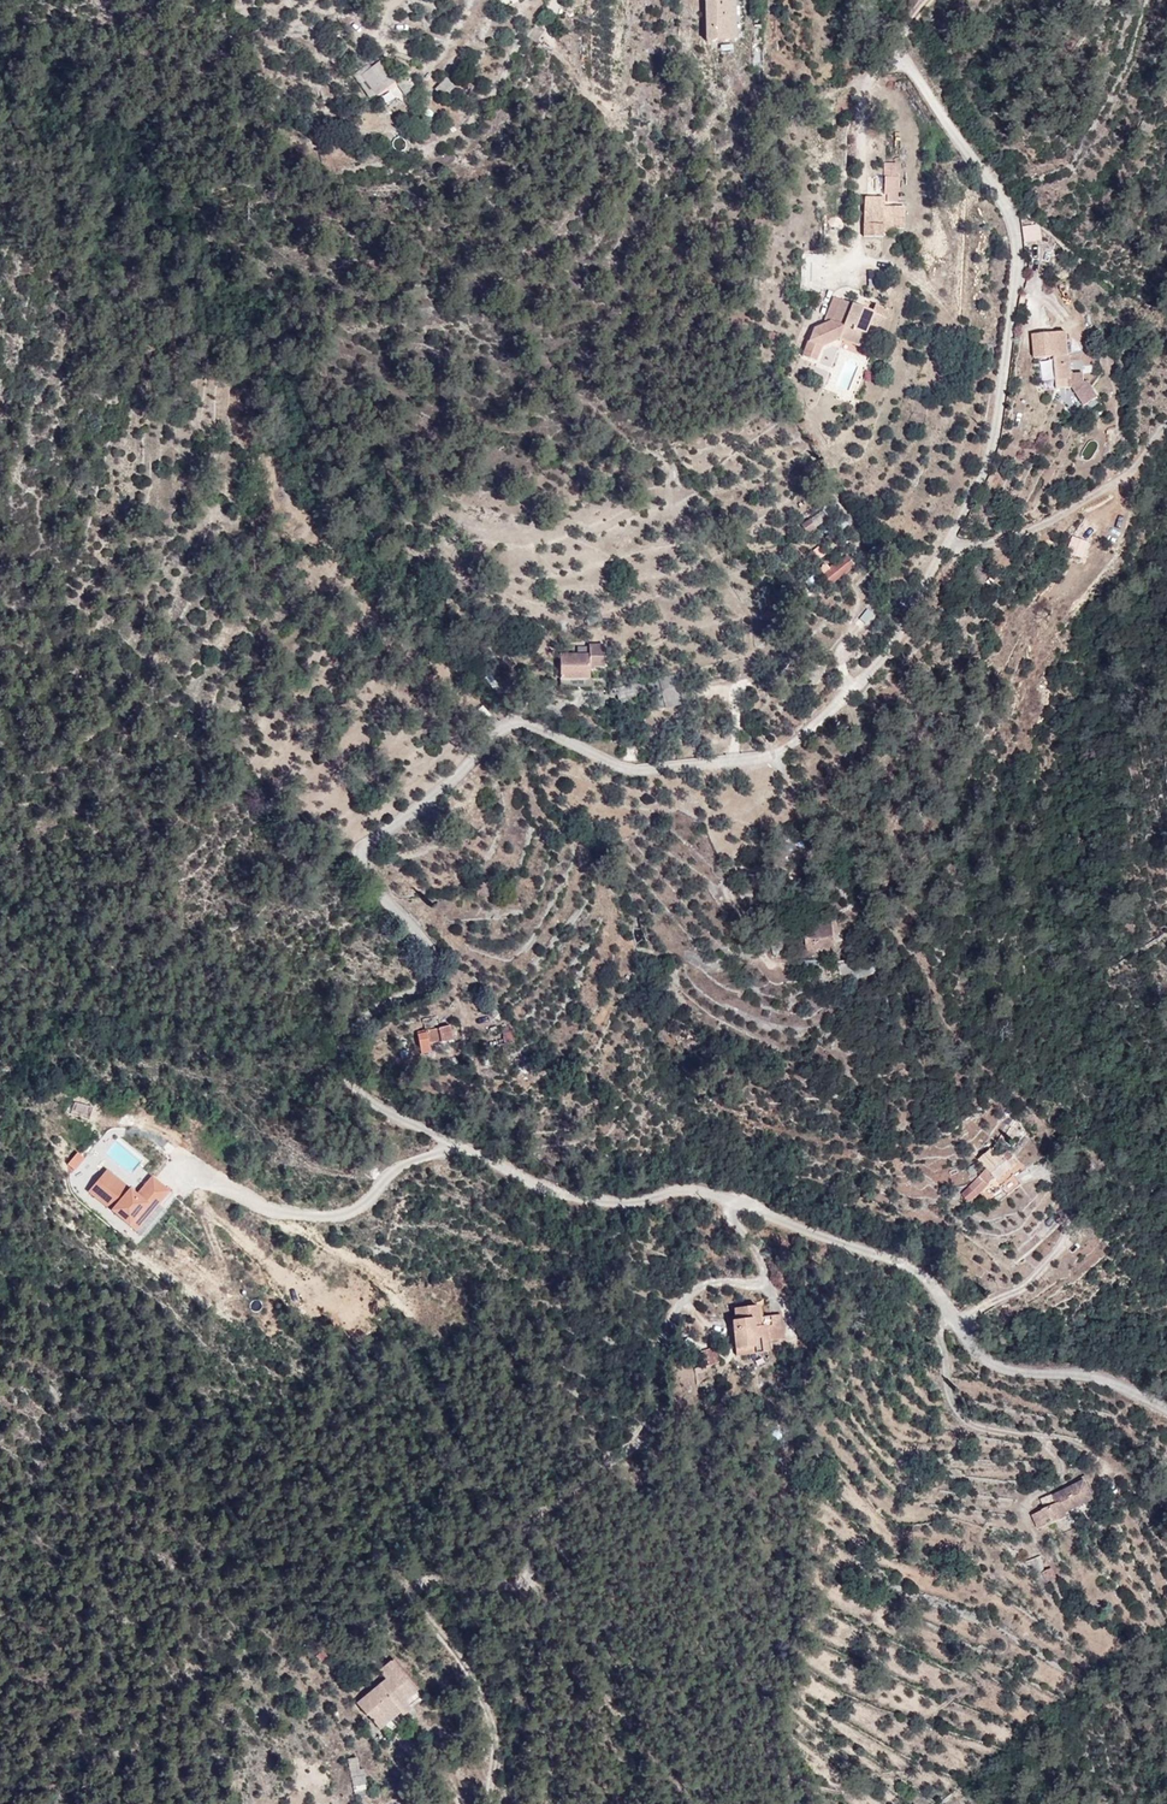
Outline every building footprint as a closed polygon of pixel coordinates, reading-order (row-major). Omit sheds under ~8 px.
[(705,9),(709,9),(709,49),(739,49),(739,7),(726,7),(726,0),(705,0),(705,9)] [(379,103),(398,88),(381,66),(371,74),(369,71),(354,83),(370,103),(376,99),(379,103)] [(1160,127),(1149,123),(1144,138),(1154,142),(1160,127)] [(888,163),(884,201),(898,203),(902,164),(888,163)] [(886,203),(868,203),(867,245),(887,245),(887,235),(906,235),(906,214),(886,214),(886,203)] [(869,318),(835,304),(824,334),(814,337),(804,360),(816,364),(822,349),(823,350),(823,348),(825,348),(826,352),(838,347),(837,343),(839,343),(856,350),(869,318)] [(1060,330),(1028,333),(1030,350),(1031,350),(1031,358),(1050,356),(1053,388),(1069,387),(1082,406),(1094,398),(1083,382),(1080,383),(1079,373),(1067,374),(1065,354),(1063,354),(1060,330)] [(828,584),(855,573),(848,555),(821,565),(828,584)] [(590,648),(579,648),(579,657),(590,657),(590,648)] [(591,660),(563,660),(563,689),(591,689),(591,660)] [(833,729),(838,740),(847,734),(842,726),(833,729)] [(496,886),(483,887),(484,902),(498,901),(496,886)] [(839,926),(809,926),(809,958),(839,958),(839,926)] [(459,1028),(442,1033),(446,1047),(463,1042),(459,1028)] [(506,1045),(514,1044),(512,1028),(504,1029),(506,1045)] [(1011,1162),(1002,1169),(992,1177),(994,1181),(967,1201),(974,1211),(986,1202),(992,1210),(1005,1200),(999,1192),(1021,1176),(1011,1162)] [(110,1175),(92,1194),(137,1234),(170,1197),(155,1183),(139,1201),(110,1175)] [(765,1316),(737,1316),(737,1359),(760,1359),(760,1363),(771,1363),(771,1349),(789,1349),(789,1324),(765,1324),(765,1316)] [(709,1376),(725,1372),(720,1356),(703,1360),(709,1376)] [(58,1409),(68,1401),(59,1388),(49,1396),(58,1409)] [(1088,1482),(1043,1501),(1047,1510),(1040,1512),(1041,1515),(1036,1517),(1042,1531),(1051,1528),(1051,1530),(1072,1521),(1068,1513),(1096,1502),(1088,1482)] [(416,1712),(393,1679),(378,1690),(386,1699),(354,1722),(376,1749),(398,1732),(400,1735),(410,1728),(404,1721),(416,1712)]
